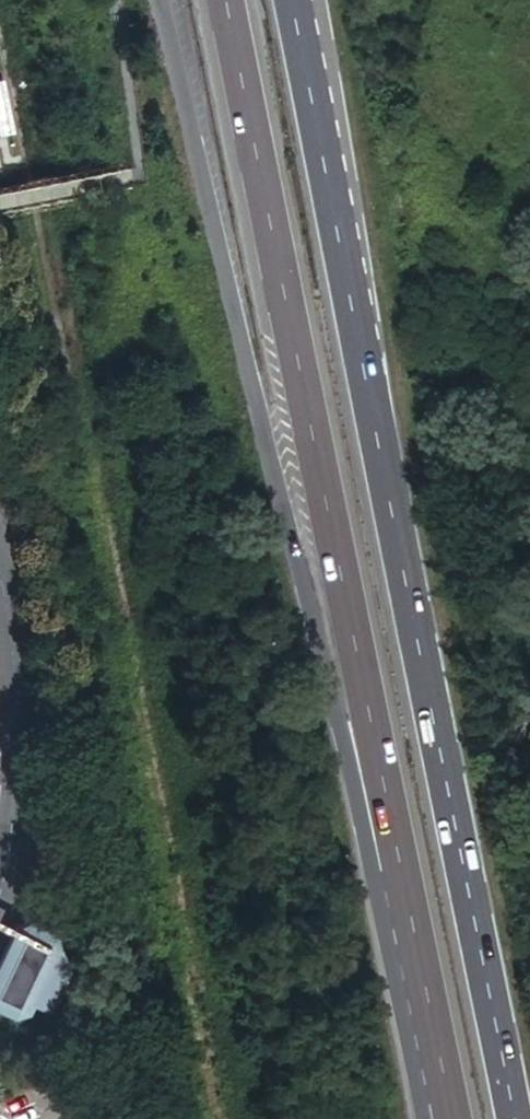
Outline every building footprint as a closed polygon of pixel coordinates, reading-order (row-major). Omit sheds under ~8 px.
[(60,932),(35,920),(22,925),(0,968),(0,1010),(16,1018),(29,1013),(34,1005),(51,1014),(71,975),(60,932)]
